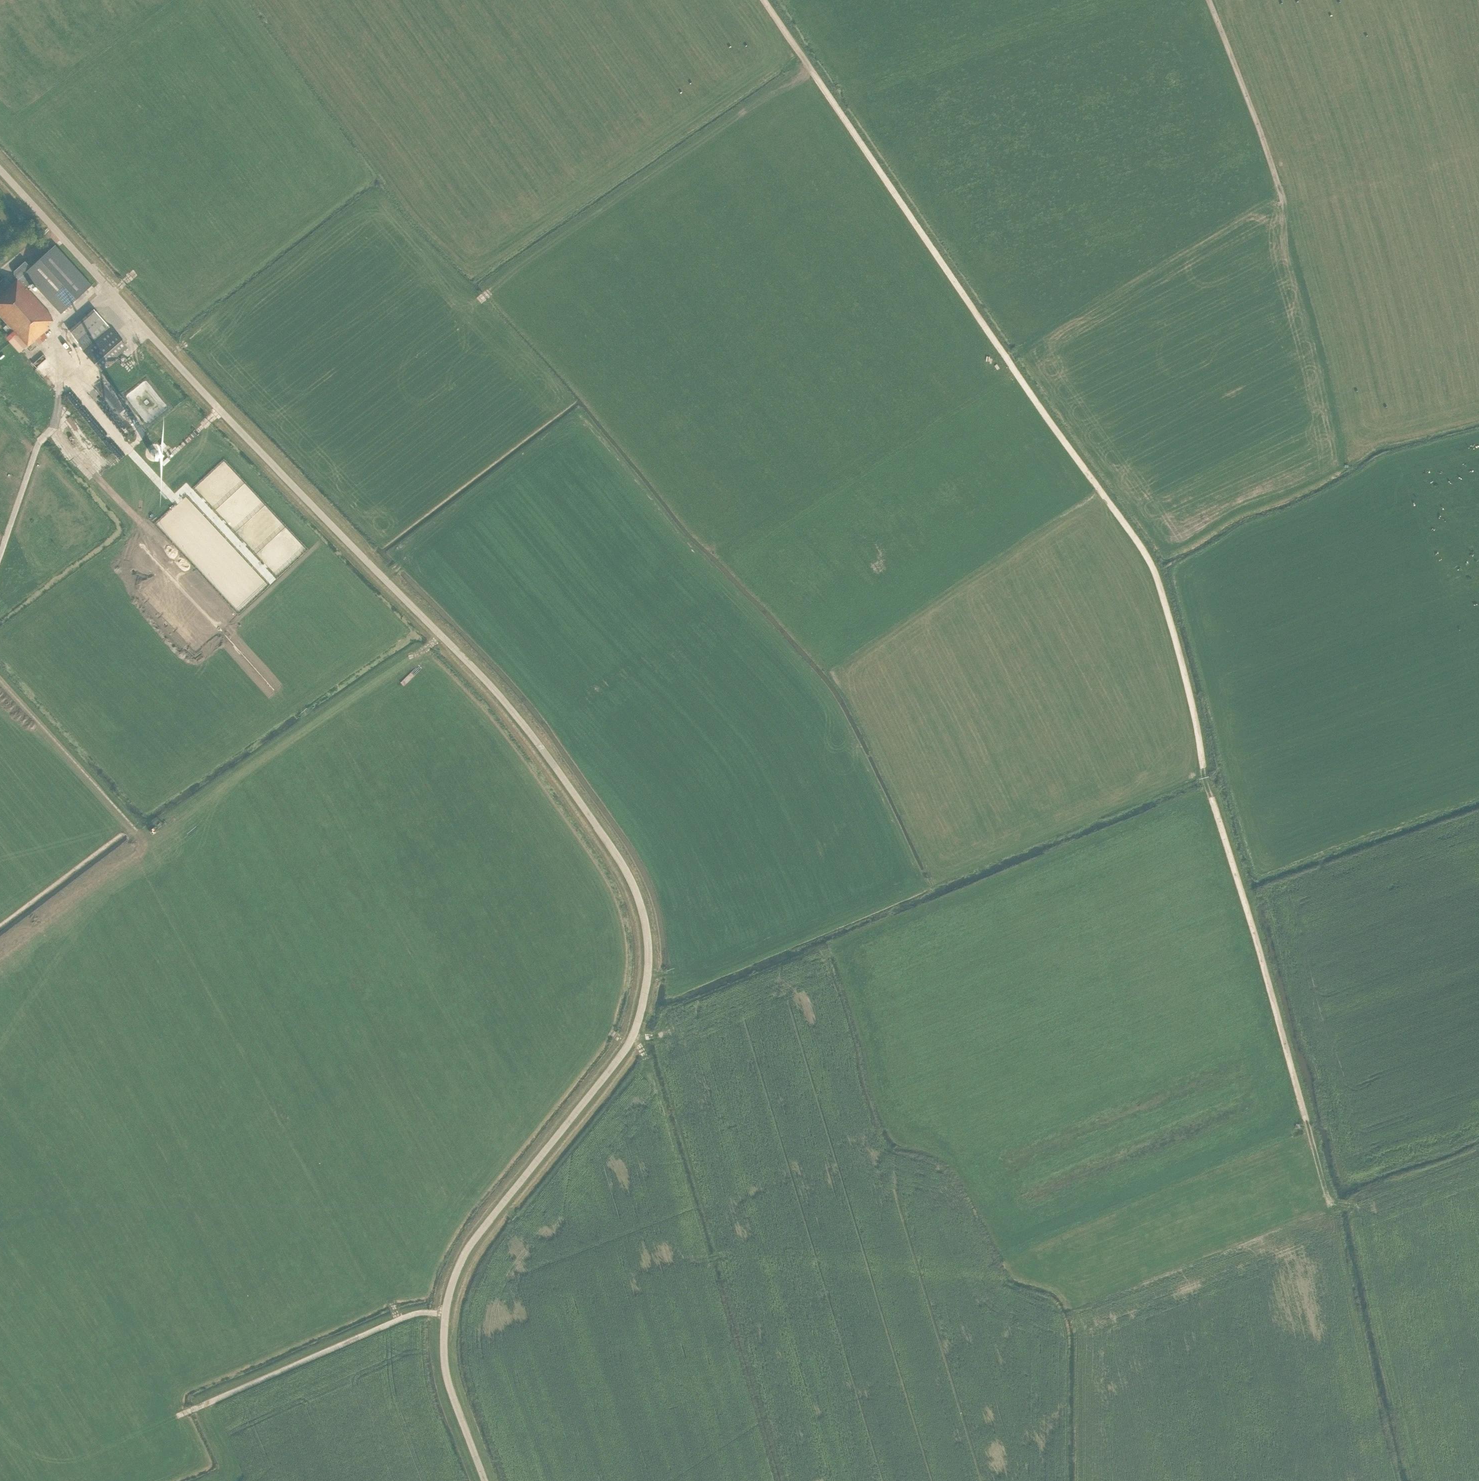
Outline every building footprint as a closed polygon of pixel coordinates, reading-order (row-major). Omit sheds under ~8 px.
[(11,285),(4,277),(0,281),(0,315),(16,333),(8,340),(19,352),(27,345),(28,346),(49,327),(47,325),(54,318),(26,287),(32,282),(60,313),(91,285),(55,245),(18,279),(11,285)] [(83,350),(110,327),(101,318),(85,331),(79,323),(69,331),(83,350)] [(110,327),(83,350),(100,371),(127,347),(110,327)] [(104,385),(98,391),(106,398),(111,392),(104,385)] [(81,398),(87,408),(94,404),(88,393),(81,398)] [(93,415),(100,423),(106,418),(99,410),(93,415)] [(101,464),(104,473),(111,470),(108,462),(101,464)]
